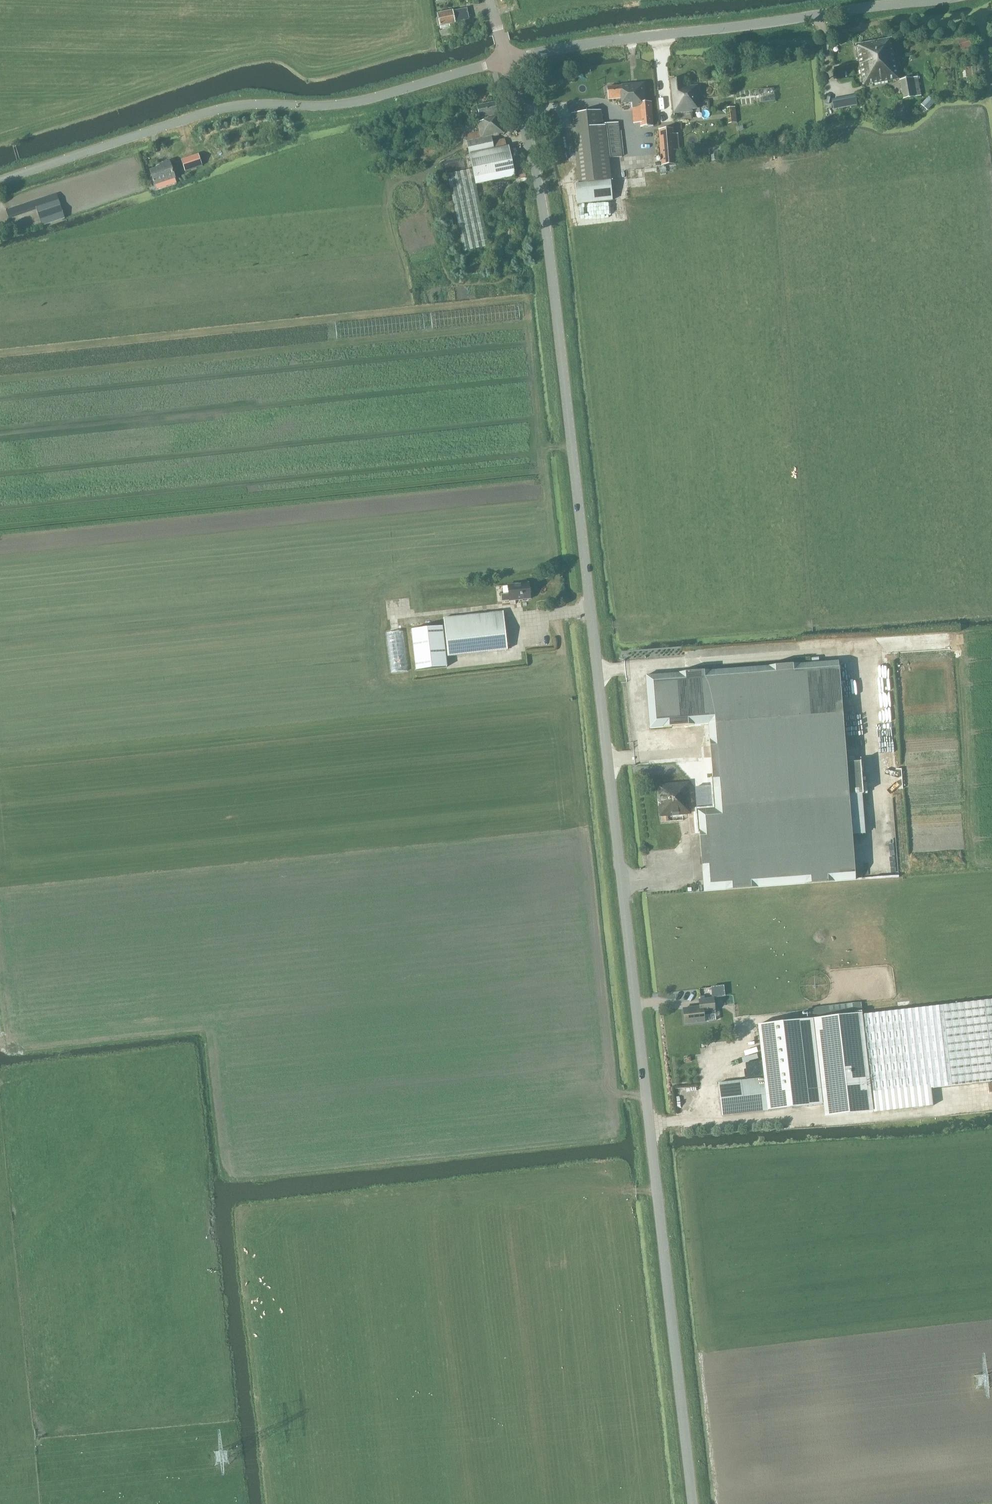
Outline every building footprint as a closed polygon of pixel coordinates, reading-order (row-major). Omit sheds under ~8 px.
[(437,13),(440,26),(441,29),(450,27),(449,23),(455,22),(454,21),(469,18),(467,8),(457,10),(457,9),(437,13)] [(970,37),(959,41),(962,48),(972,45),(970,37)] [(872,84),(898,78),(890,39),(855,46),(863,84),(871,82),(872,84)] [(920,95),(917,77),(900,79),(903,98),(920,95)] [(696,78),(685,79),(685,87),(679,88),(679,89),(671,90),(673,113),(699,110),(696,78)] [(651,102),(645,102),(644,83),(622,85),(622,86),(607,87),(608,99),(621,98),(621,105),(631,104),(632,108),(639,108),(640,127),(653,126),(651,102)] [(860,89),(835,93),(837,103),(862,98),(860,89)] [(923,103),(929,108),(934,102),(928,97),(923,103)] [(740,117),(740,100),(731,101),(732,117),(740,117)] [(858,100),(846,102),(847,108),(859,106),(858,100)] [(495,102),(477,105),(480,121),(478,122),(479,131),(481,138),(481,139),(491,137),(499,135),(498,134),(505,133),(502,117),(501,117),(498,118),(495,102)] [(608,158),(607,159),(603,124),(602,110),(573,113),(580,183),(611,180),(608,158)] [(607,159),(608,158),(622,157),(618,122),(603,124),(607,159)] [(660,165),(674,164),(672,128),(658,129),(660,165)] [(494,149),(469,154),(472,169),(475,184),(476,184),(515,176),(512,163),(509,146),(507,147),(506,147),(494,149)] [(185,171),(202,165),(198,154),(181,160),(185,171)] [(175,177),(170,160),(160,163),(161,166),(151,169),(156,184),(175,177)] [(475,184),(472,169),(447,174),(463,251),(488,246),(476,184),(475,184)] [(42,226),(65,218),(57,194),(6,210),(8,218),(10,218),(37,209),(42,226)] [(508,594),(501,594),(502,602),(509,601),(530,599),(530,595),(531,593),(531,588),(529,587),(529,583),(508,585),(508,594)] [(443,619),(448,656),(507,650),(503,612),(443,619)] [(424,629),(412,630),(416,670),(447,667),(446,665),(442,627),(424,629)] [(872,659),(886,656),(884,645),(870,647),(872,659)] [(822,664),(646,676),(650,729),(708,725),(713,792),(714,809),(698,811),(704,891),(777,886),(855,880),(852,836),(848,796),(846,763),(842,714),(838,662),(822,664)] [(860,762),(846,763),(848,796),(862,794),(860,762)] [(940,792),(940,781),(931,781),(931,791),(940,792)] [(668,814),(689,812),(687,784),(659,786),(661,813),(668,812),(668,814)] [(714,809),(713,792),(695,794),(696,811),(698,811),(714,809)] [(716,979),(716,989),(729,989),(728,978),(716,979)] [(816,1007),(855,1006),(855,998),(816,999),(816,1007)] [(700,1007),(683,1009),(684,1024),(716,1021),(713,999),(711,999),(699,1000),(700,1007)] [(720,1082),(723,1114),(766,1110),(822,1103),(823,1115),(871,1110),(869,1095),(929,1089),(991,1081),(991,1000),(862,1015),(862,1013),(758,1025),(764,1077),(720,1082)] [(929,1089),(869,1095),(871,1110),(871,1113),(931,1106),(929,1089)]
